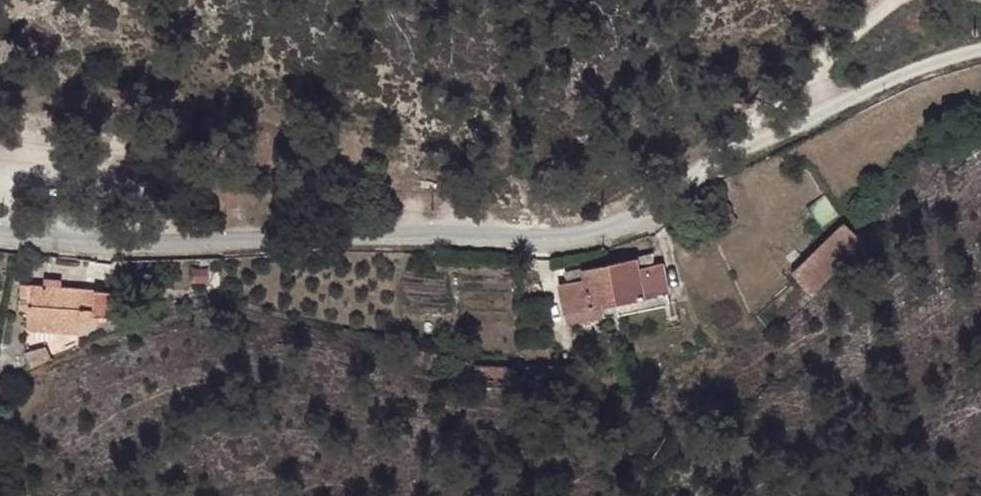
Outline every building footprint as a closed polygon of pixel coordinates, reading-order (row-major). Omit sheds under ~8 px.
[(788,271),(806,290),(859,241),(842,221),(788,271)] [(631,259),(608,263),(615,299),(663,289),(658,264),(634,269),(631,259)] [(615,299),(608,263),(579,268),(580,278),(557,284),(561,309),(615,299)] [(32,284),(31,289),(29,310),(27,329),(42,331),(54,332),(80,335),(82,322),(92,323),(93,316),(112,318),(115,292),(61,287),(45,286),(32,284)] [(29,310),(31,289),(24,289),(21,309),(29,310)] [(615,299),(618,314),(665,304),(663,289),(615,299)] [(563,324),(618,314),(615,299),(561,309),(563,324)] [(38,365),(50,359),(46,351),(28,357),(32,367),(38,365)]
